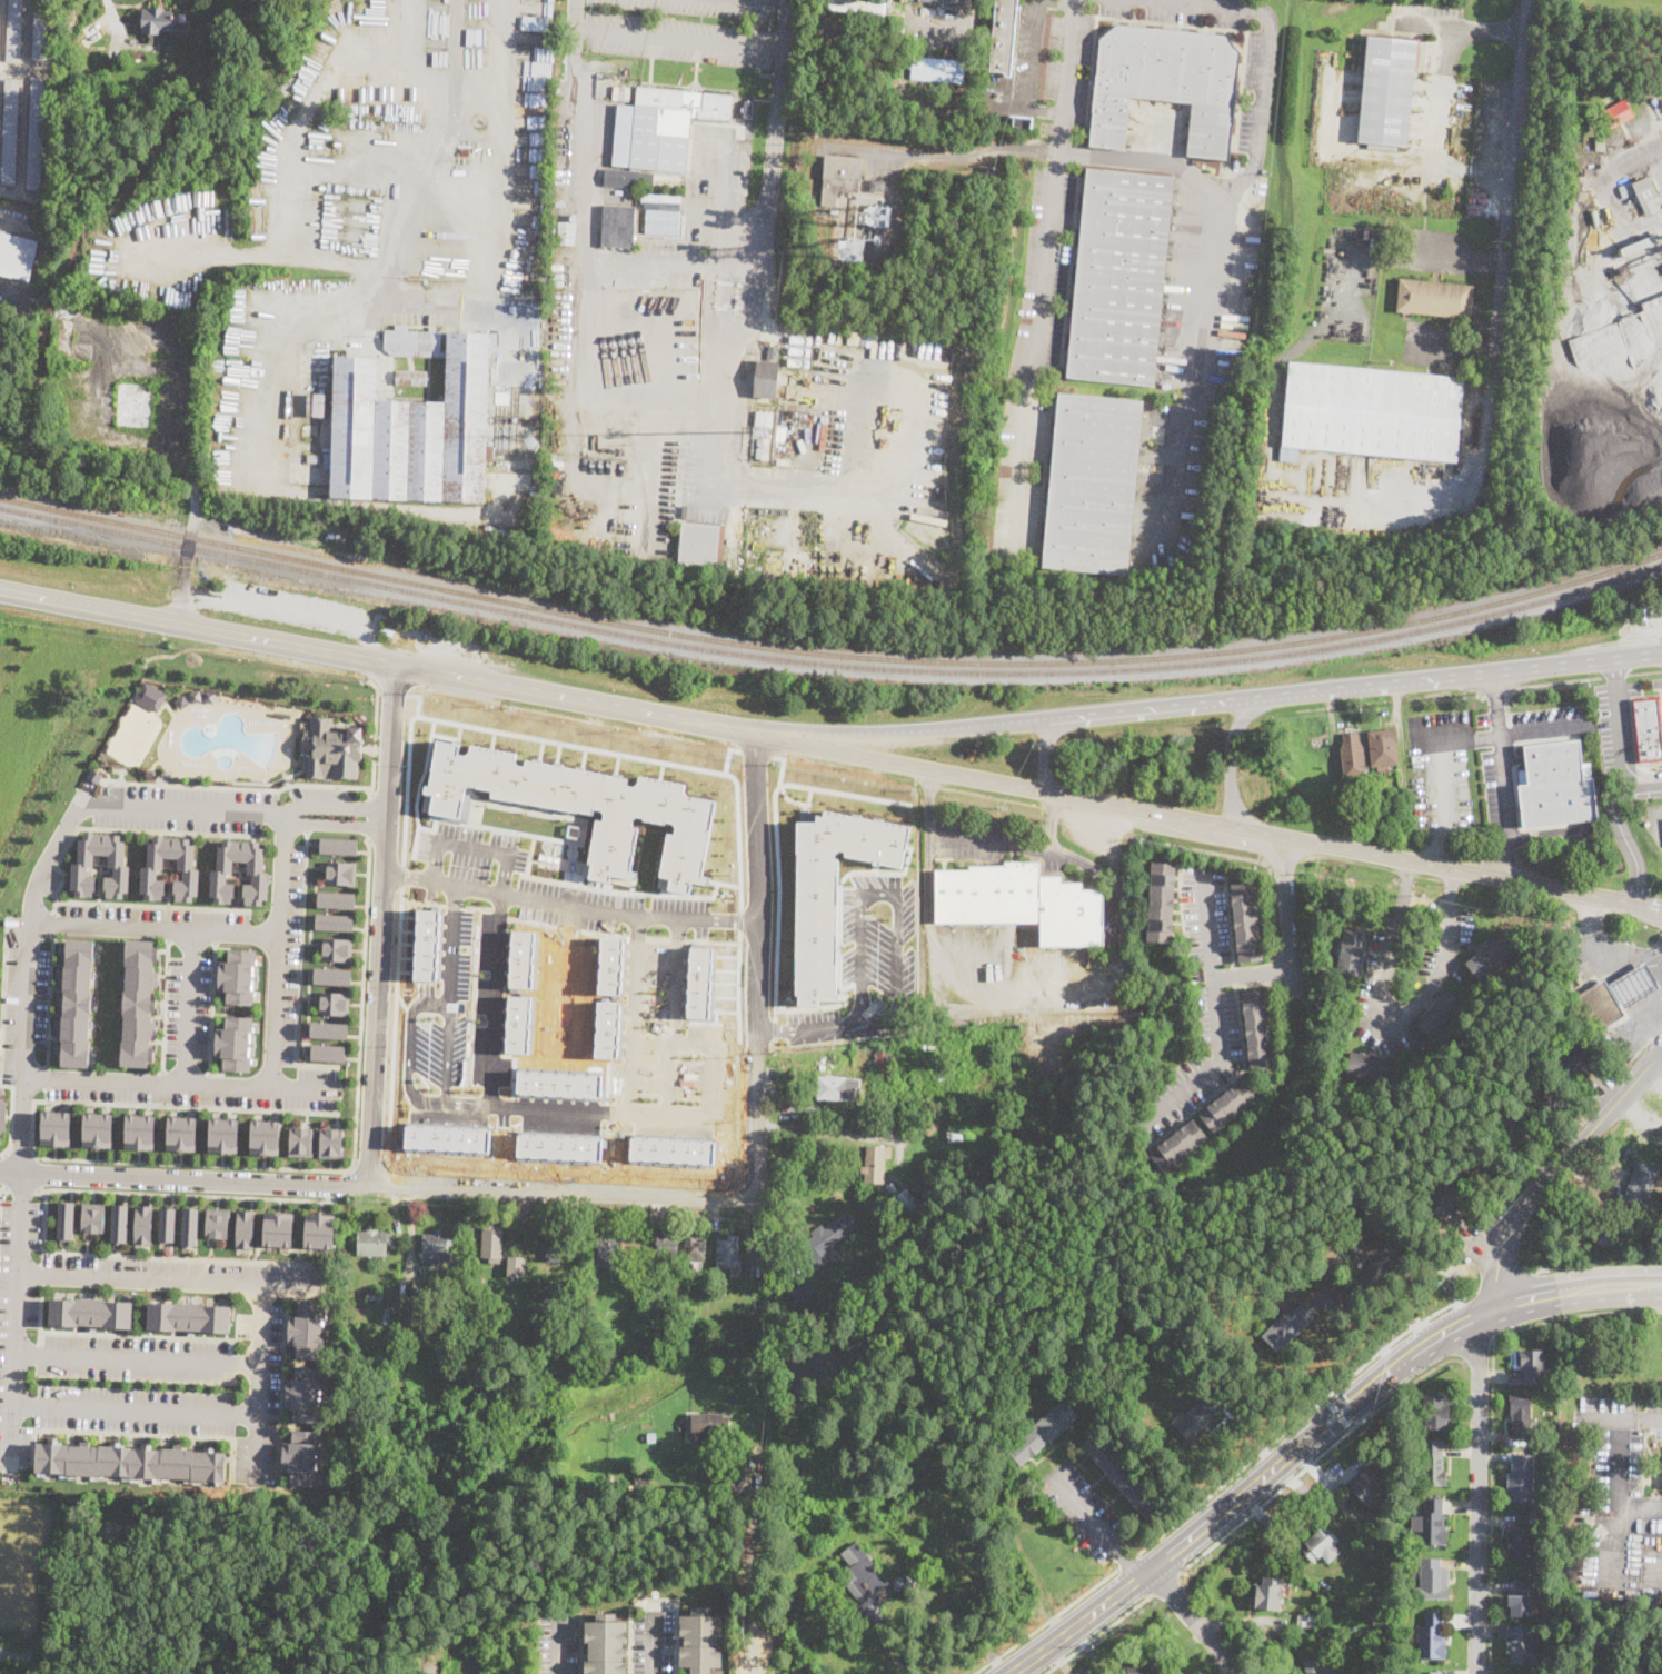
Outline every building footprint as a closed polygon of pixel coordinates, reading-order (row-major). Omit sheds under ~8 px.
[(7,61),(9,0),(23,0),(20,62),(7,61)] [(32,57),(35,0),(49,0),(47,58),(32,57)] [(828,8),(829,0),(886,0),(885,14),(828,8)] [(989,71),(995,0),(1016,0),(1009,77),(1005,77),(1005,72),(989,71)] [(165,9),(165,11),(179,12),(179,22),(189,22),(188,37),(170,36),(171,31),(161,30),(161,36),(141,33),(142,9),(150,10),(150,8),(165,9)] [(86,48),(81,40),(86,37),(81,30),(93,21),(102,37),(86,48)] [(1238,51),(1228,160),(1187,157),(1192,103),(1132,98),(1127,150),(1091,147),(1101,40),(1117,24),(1225,36),(1238,51)] [(1407,145),(1417,40),(1366,36),(1357,140),(1407,145)] [(964,61),(962,83),(910,79),(913,57),(964,61)] [(46,78),(41,190),(27,189),(31,77),(46,78)] [(20,80),(16,186),(1,185),(6,79),(20,80)] [(733,94),(730,121),(690,117),(685,172),(629,167),(637,86),(733,94)] [(1609,130),(1600,112),(1625,99),(1635,116),(1609,130)] [(747,109),(746,122),(738,122),(738,108),(747,109)] [(1032,118),(1031,128),(1013,126),(1014,116),(1032,118)] [(1604,149),(1595,149),(1595,136),(1604,136),(1604,149)] [(858,193),(837,191),(836,207),(822,206),(826,155),(862,158),(858,193)] [(1174,177),(1154,386),(1066,377),(1087,168),(1174,177)] [(686,178),(685,186),(677,185),(676,193),(671,193),(671,185),(646,183),(646,176),(686,178)] [(1658,196),(1641,203),(1632,183),(1649,176),(1658,196)] [(884,192),(869,191),(870,179),(885,181),(884,192)] [(679,233),(646,232),(647,208),(645,208),(645,200),(641,200),(641,192),(681,195),(679,233)] [(636,206),(634,247),(601,246),(604,203),(636,206)] [(1601,223),(1594,226),(1591,211),(1596,209),(1601,223)] [(29,281),(0,275),(0,232),(39,241),(29,281)] [(1474,286),(1471,319),(1396,312),(1400,279),(1474,286)] [(408,326),(408,330),(429,331),(429,326),(436,327),(436,331),(440,331),(440,351),(442,351),(442,357),(392,356),(385,350),(385,330),(395,330),(396,325),(408,326)] [(1568,338),(1578,372),(1625,357),(1619,340),(1613,343),(1607,325),(1568,338)] [(489,333),(484,502),(330,497),(335,357),(377,358),(376,400),(446,402),(448,332),(489,333)] [(778,346),(777,360),(767,359),(769,345),(778,346)] [(779,362),(776,399),(754,397),(757,360),(779,362)] [(1456,461),(1283,446),(1291,361),(1464,378),(1456,461)] [(427,372),(426,387),(396,385),(397,370),(427,372)] [(155,386),(151,428),(116,426),(119,383),(155,386)] [(1128,576),(1043,568),(1058,392),(1144,400),(1128,576)] [(325,395),(324,417),(312,416),(314,395),(325,395)] [(774,413),(772,428),(755,426),(757,411),(774,413)] [(770,439),(768,460),(756,459),(758,438),(770,439)] [(1298,448),(1297,462),(1281,460),(1282,447),(1298,448)] [(320,454),(320,461),(307,461),(308,452),(320,454)] [(1625,494),(1598,493),(1597,515),(1624,516),(1625,494)] [(719,527),(716,568),(678,565),(683,522),(719,526),(719,527)] [(158,713),(135,699),(146,680),(168,694),(158,713)] [(202,700),(191,703),(189,691),(200,689),(202,700)] [(215,703),(203,700),(206,689),(217,691),(215,703)] [(190,703),(181,709),(175,700),(183,694),(190,703)] [(1661,698),(1661,712),(1661,760),(1640,763),(1633,701),(1661,698)] [(361,759),(360,759),(359,778),(324,776),(324,778),(306,777),(307,754),(314,755),(315,736),(309,736),(310,716),(334,717),(334,725),(364,726),(361,759)] [(1373,766),(1369,731),(1394,729),(1399,763),(1373,766)] [(1365,776),(1344,778),(1341,748),(1344,741),(1343,735),(1356,733),(1357,739),(1363,749),(1365,776)] [(657,885),(689,891),(691,880),(704,883),(705,876),(701,875),(716,799),(686,796),(681,791),(685,784),(639,775),(638,783),(633,786),(626,784),(628,777),(526,759),(526,765),(518,764),(515,759),(516,753),(470,745),(469,751),(465,755),(458,754),(458,743),(437,739),(429,785),(425,785),(424,791),(432,794),(430,811),(459,817),(464,787),(468,784),(491,789),(490,796),(593,814),(594,807),(600,809),(604,814),(604,821),(596,819),(588,861),(591,863),(588,876),(609,880),(610,874),(630,878),(633,870),(629,869),(637,827),(630,826),(631,817),(636,815),(644,816),(643,819),(665,824),(666,819),(671,821),(676,827),(675,834),(666,831),(657,885)] [(1582,761),(1590,761),(1596,817),(1525,826),(1519,768),(1527,767),(1524,746),(1579,739),(1582,761)] [(98,783),(87,776),(92,768),(103,775),(98,783)] [(909,825),(902,867),(844,856),(845,850),(839,849),(834,853),(833,858),(837,858),(835,992),(839,992),(839,999),(818,999),(819,1005),(798,1004),(798,993),(795,993),(796,821),(816,821),(816,814),(823,816),(824,809),(909,825)] [(87,830),(122,834),(122,840),(126,840),(126,864),(130,864),(129,891),(125,891),(125,898),(107,896),(107,890),(105,890),(105,875),(115,875),(115,867),(109,866),(109,854),(96,853),(96,866),(89,865),(88,876),(97,877),(96,896),(74,895),(76,888),(72,888),(73,861),(79,863),(80,837),(87,837),(87,830)] [(155,836),(190,838),(190,844),(196,844),(195,868),(199,869),(199,896),(193,896),(193,901),(175,900),(175,895),(171,894),(173,879),(185,879),(185,870),(177,870),(178,857),(163,857),(162,870),(158,869),(157,879),(163,880),(163,896),(160,896),(160,900),(145,899),(146,894),(141,894),(142,866),(148,866),(149,841),(155,841),(155,836)] [(360,837),(360,854),(321,851),(322,836),(360,837)] [(240,839),(240,846),(242,846),(243,840),(252,840),(259,841),(259,847),(265,847),(263,871),(268,871),(267,898),(262,898),(262,905),(246,904),(246,898),(242,898),(243,884),(252,885),(253,874),(248,874),(248,861),(232,860),(232,873),(226,873),(226,883),(235,883),(235,897),(232,897),(232,904),(215,903),(215,896),(210,896),(211,869),(218,869),(218,845),(222,845),(223,839),(240,839)] [(355,886),(347,886),(347,885),(326,884),(327,860),(356,863),(355,886)] [(1175,874),(1173,899),(1174,899),(1174,908),(1173,908),(1173,909),(1173,930),(1172,930),(1171,941),(1147,939),(1152,861),(1175,863),(1175,874)] [(1039,863),(1039,877),(1061,877),(1061,884),(1082,884),(1082,891),(1103,890),(1103,946),(1042,947),(1042,921),(936,924),(936,870),(969,870),(969,867),(1005,866),(1005,863),(1039,863)] [(1255,891),(1258,914),(1257,915),(1258,925),(1260,925),(1261,937),(1260,937),(1262,958),(1240,961),(1231,884),(1255,881),(1256,891),(1255,891)] [(355,908),(317,906),(318,890),(356,893),(355,908)] [(414,907),(410,979),(440,979),(442,909),(414,907)] [(352,930),(316,929),(316,914),(352,915),(352,930)] [(1366,930),(1359,976),(1336,971),(1345,927),(1366,930)] [(510,929),(507,985),(536,987),(539,930),(510,929)] [(1515,954),(1480,982),(1465,963),(1501,935),(1515,954)] [(598,936),(596,993),(624,994),(628,937),(598,936)] [(326,937),(354,938),(352,960),(325,959),(326,937)] [(96,939),(94,966),(92,966),(92,990),(93,990),(92,1016),(90,1016),(89,1040),(91,1040),(90,1050),(89,1067),(62,1066),(62,1059),(58,1059),(59,1044),(62,1045),(63,1039),(61,1039),(62,1035),(58,1035),(58,1018),(62,1019),(63,1014),(64,1014),(64,1009),(60,1009),(61,994),(64,994),(66,990),(64,990),(64,985),(60,985),(61,969),(64,969),(66,965),(67,965),(67,960),(62,960),(63,945),(68,945),(68,938),(96,939)] [(687,944),(684,1015),(711,1017),(716,946),(687,944)] [(128,947),(127,965),(128,966),(128,989),(125,989),(123,1014),(127,1015),(125,1039),(122,1038),(122,1064),(151,1066),(151,1060),(155,1060),(155,1050),(151,1049),(152,1042),(157,1042),(158,1019),(153,1018),(155,1012),(157,1012),(158,1002),(155,1002),(155,990),(158,990),(159,969),(157,969),(157,948),(128,947)] [(228,948),(259,949),(258,965),(255,965),(255,985),(253,989),(257,989),(256,1005),(222,1003),(223,989),(219,989),(220,974),(227,974),(228,960),(228,948)] [(1623,1008),(1609,985),(1645,964),(1659,987),(1623,1008)] [(317,967),(354,969),(354,985),(316,983),(317,967)] [(1626,1015),(1594,1035),(1585,1020),(1580,1024),(1570,1007),(1574,1004),(1572,999),(1605,979),(1609,985),(1623,1008),(1626,1015)] [(1268,1022),(1270,1033),(1271,1033),(1274,1066),(1251,1068),(1243,990),(1266,988),(1270,1022),(1268,1022)] [(1463,1005),(1433,1040),(1416,1026),(1446,990),(1463,1005)] [(348,1016),(319,1014),(320,992),(349,993),(348,1016)] [(504,996),(502,1052),(531,1053),(534,997),(504,996)] [(415,999),(398,998),(397,1041),(414,1041),(415,999)] [(595,1000),(591,1056),(619,1057),(623,1002),(595,1000)] [(252,1016),(251,1033),(250,1033),(249,1056),(251,1056),(250,1070),(218,1069),(218,1057),(215,1056),(216,1028),(220,1028),(221,1016),(226,1017),(226,1015),(252,1016)] [(348,1038),(311,1036),(311,1022),(349,1023),(348,1038)] [(1576,1043),(1594,1057),(1573,1082),(1554,1066),(1561,1058),(1559,1057),(1566,1048),(1570,1052),(1576,1043)] [(345,1060),(311,1059),(312,1044),(346,1045),(345,1060)] [(897,1075),(876,1074),(876,1052),(897,1052),(897,1075)] [(1395,1058),(1392,1082),(1348,1075),(1352,1052),(1395,1058)] [(510,1072),(509,1096),(610,1099),(611,1076),(510,1072)] [(860,1079),(859,1088),(855,1088),(854,1100),(817,1098),(818,1077),(860,1079)] [(1257,1097),(1214,1132),(1200,1113),(1242,1078),(1257,1097)] [(819,1116),(805,1117),(805,1105),(818,1104),(819,1116)] [(860,1106),(860,1108),(865,1108),(865,1114),(860,1114),(860,1120),(854,1120),(854,1106),(860,1106)] [(71,1145),(40,1144),(41,1110),(72,1110),(71,1145)] [(112,1147),(82,1146),(83,1113),(113,1113),(112,1147)] [(152,1149),(125,1148),(126,1114),(155,1115),(152,1149)] [(398,1115),(398,1140),(484,1143),(485,1117),(398,1115)] [(197,1144),(193,1144),(193,1149),(167,1149),(167,1116),(197,1116),(197,1144)] [(928,1135),(920,1126),(930,1116),(939,1124),(928,1135)] [(238,1118),(237,1153),(208,1152),(209,1117),(238,1118)] [(1207,1137),(1164,1172),(1150,1154),(1193,1118),(1207,1137)] [(280,1154),(250,1153),(251,1120),(281,1122),(280,1154)] [(509,1124),(509,1148),(598,1150),(598,1127),(509,1124)] [(311,1155),(288,1154),(289,1126),(312,1127),(311,1155)] [(964,1139),(947,1140),(946,1128),(963,1126),(964,1139)] [(342,1128),(341,1158),(319,1157),(320,1127),(342,1128)] [(625,1130),(624,1149),(707,1154),(707,1133),(625,1130)] [(886,1158),(884,1184),(864,1183),(865,1174),(860,1174),(862,1166),(865,1166),(866,1146),(886,1147),(885,1158),(886,1158)] [(1645,1207),(1622,1198),(1635,1162),(1659,1170),(1645,1207)] [(1450,1180),(1465,1195),(1441,1223),(1424,1206),(1432,1198),(1430,1195),(1439,1186),(1442,1189),(1450,1180)] [(893,1183),(899,1193),(907,1188),(919,1205),(906,1214),(887,1187),(893,1183)] [(73,1238),(58,1238),(59,1200),(74,1202),(73,1238)] [(106,1204),(106,1212),(105,1212),(103,1232),(81,1232),(82,1203),(106,1204)] [(127,1242),(111,1242),(112,1204),(128,1205),(127,1242)] [(153,1205),(151,1244),(133,1243),(135,1205),(153,1205)] [(161,1206),(178,1207),(176,1240),(160,1239),(161,1206)] [(185,1206),(197,1207),(196,1233),(199,1233),(199,1245),(182,1244),(185,1206)] [(230,1209),(230,1215),(229,1215),(228,1237),(206,1237),(206,1213),(206,1208),(230,1209)] [(235,1208),(252,1209),(251,1248),(231,1247),(232,1227),(235,1208)] [(262,1210),(288,1212),(288,1222),(288,1247),(261,1245),(262,1210)] [(303,1213),(328,1214),(328,1222),(330,1222),(331,1250),(298,1248),(298,1233),(298,1219),(303,1219),(303,1213)] [(1387,1230),(1380,1238),(1367,1227),(1375,1218),(1387,1230)] [(836,1220),(846,1236),(825,1249),(830,1258),(818,1267),(803,1245),(814,1237),(812,1233),(822,1225),(824,1228),(836,1220)] [(501,1225),(501,1232),(504,1232),(502,1264),(491,1263),(491,1258),(481,1257),(482,1229),(485,1230),(485,1225),(501,1225)] [(1622,1227),(1622,1238),(1618,1238),(1618,1244),(1613,1244),(1612,1246),(1599,1246),(1600,1226),(1622,1227)] [(574,1229),(573,1255),(560,1255),(560,1262),(547,1262),(548,1228),(574,1229)] [(620,1266),(597,1265),(599,1229),(623,1232),(620,1266)] [(1290,1243),(1280,1247),(1273,1235),(1282,1229),(1290,1243)] [(442,1230),(442,1235),(452,1235),(452,1246),(448,1246),(448,1254),(451,1254),(451,1262),(422,1262),(422,1235),(435,1235),(435,1230),(442,1230)] [(392,1234),(392,1246),(386,1246),(386,1256),(357,1255),(358,1232),(387,1232),(387,1234),(392,1234)] [(669,1233),(669,1238),(677,1239),(676,1257),(671,1257),(671,1261),(657,1259),(657,1256),(655,1256),(656,1237),(658,1237),(658,1233),(669,1233)] [(706,1239),(705,1262),(686,1261),(687,1233),(698,1234),(697,1239),(706,1239)] [(1660,1235),(1659,1250),(1644,1249),(1645,1234),(1660,1235)] [(738,1236),(737,1276),(728,1276),(728,1267),(717,1267),(718,1236),(738,1236)] [(1402,1257),(1366,1296),(1352,1283),(1386,1244),(1402,1257)] [(525,1258),(524,1277),(507,1276),(508,1257),(525,1258)] [(813,1298),(793,1302),(790,1285),(809,1282),(813,1298)] [(558,1285),(558,1305),(544,1305),(544,1285),(558,1285)] [(382,1292),(382,1301),(367,1299),(368,1292),(382,1292)] [(107,1298),(107,1299),(133,1302),(131,1328),(102,1326),(103,1325),(96,1325),(96,1331),(86,1331),(86,1325),(79,1324),(79,1326),(50,1325),(51,1297),(78,1298),(78,1296),(107,1298)] [(457,1297),(457,1321),(447,1319),(447,1297),(457,1297)] [(151,1301),(151,1327),(182,1329),(182,1334),(192,1334),(192,1328),(226,1332),(227,1304),(207,1303),(207,1301),(180,1298),(179,1302),(151,1301)] [(422,1299),(422,1323),(402,1322),(404,1298),(422,1299)] [(326,1318),(324,1318),(321,1344),(325,1344),(324,1358),(292,1357),(293,1344),(288,1344),(289,1315),(295,1315),(296,1303),(327,1304),(326,1318)] [(1277,1356),(1261,1337),(1301,1303),(1317,1322),(1277,1356)] [(390,1306),(390,1326),(380,1326),(381,1306),(390,1306)] [(1544,1376),(1546,1376),(1545,1385),(1510,1384),(1510,1373),(1521,1374),(1522,1356),(1521,1356),(1521,1351),(1545,1351),(1544,1376)] [(290,1365),(320,1366),(320,1383),(317,1383),(317,1405),(320,1405),(320,1422),(288,1421),(289,1407),(283,1407),(285,1378),(289,1378),(290,1365)] [(1442,1394),(1443,1408),(1450,1408),(1450,1429),(1422,1429),(1422,1394),(1442,1394)] [(1531,1437),(1512,1437),(1512,1416),(1510,1415),(1510,1395),(1531,1395),(1531,1437)] [(1021,1466),(1006,1449),(1063,1399),(1077,1415),(1021,1466)] [(1206,1399),(1220,1414),(1190,1443),(1175,1427),(1185,1417),(1184,1415),(1196,1403),(1200,1406),(1206,1399)] [(729,1416),(728,1432),(723,1432),(721,1434),(691,1434),(693,1413),(723,1413),(723,1416),(729,1416)] [(289,1428),(318,1429),(318,1446),(312,1445),(311,1469),(316,1469),(316,1485),(285,1485),(286,1471),(281,1471),(282,1442),(288,1442),(289,1428)] [(1164,1506),(1148,1519),(1139,1509),(1135,1513),(1127,1504),(1131,1501),(1083,1445),(1098,1431),(1164,1506)] [(656,1443),(648,1443),(647,1433),(654,1432),(656,1443)] [(1440,1435),(1440,1441),(1443,1441),(1443,1471),(1446,1471),(1446,1487),(1422,1487),(1423,1439),(1431,1441),(1431,1435),(1440,1435)] [(90,1441),(89,1446),(100,1446),(100,1445),(112,1445),(112,1438),(119,1438),(119,1441),(121,1441),(121,1446),(133,1446),(133,1447),(143,1448),(143,1441),(150,1441),(149,1443),(152,1443),(151,1448),(162,1448),(162,1447),(175,1448),(175,1439),(181,1441),(181,1443),(183,1443),(183,1448),(195,1448),(195,1451),(206,1451),(206,1443),(212,1443),(212,1445),(215,1445),(215,1451),(227,1452),(225,1481),(161,1477),(161,1478),(130,1477),(130,1476),(100,1474),(100,1476),(68,1474),(68,1473),(36,1472),(38,1442),(70,1443),(70,1445),(81,1445),(81,1437),(88,1437),(87,1441),(90,1441)] [(1533,1502),(1512,1502),(1512,1492),(1509,1492),(1509,1473),(1512,1473),(1512,1464),(1534,1464),(1533,1502)] [(1366,1504),(1350,1486),(1354,1482),(1353,1481),(1369,1466),(1386,1486),(1366,1504)] [(650,1497),(611,1497),(611,1486),(634,1486),(634,1475),(650,1474),(650,1497)] [(1443,1517),(1449,1517),(1447,1544),(1420,1544),(1421,1513),(1426,1513),(1427,1498),(1444,1498),(1443,1517)] [(1341,1553),(1328,1564),(1323,1556),(1318,1560),(1316,1557),(1312,1562),(1303,1551),(1308,1546),(1305,1542),(1317,1532),(1314,1528),(1323,1522),(1338,1540),(1334,1544),(1341,1553)] [(1536,1540),(1536,1550),(1532,1550),(1531,1558),(1509,1557),(1509,1551),(1506,1551),(1507,1529),(1532,1531),(1532,1540),(1536,1540)] [(866,1634),(857,1622),(864,1616),(857,1606),(860,1604),(845,1584),(849,1582),(842,1572),(850,1565),(840,1554),(856,1542),(888,1582),(876,1592),(886,1604),(877,1610),(885,1618),(866,1634)] [(1441,1560),(1441,1568),(1449,1568),(1449,1598),(1411,1598),(1411,1587),(1421,1587),(1421,1560),(1441,1560)] [(1281,1610),(1255,1607),(1257,1584),(1262,1585),(1263,1576),(1284,1578),(1281,1610)] [(904,1578),(903,1591),(893,1590),(894,1577),(904,1578)] [(920,1578),(919,1592),(905,1591),(906,1577),(920,1578)] [(1534,1582),(1533,1596),(1536,1597),(1535,1618),(1506,1617),(1507,1596),(1514,1596),(1515,1582),(1534,1582)] [(804,1601),(798,1604),(792,1595),(797,1592),(804,1601)] [(689,1616),(678,1616),(678,1637),(681,1637),(681,1648),(678,1648),(677,1668),(689,1668),(689,1673),(708,1673),(708,1668),(720,1668),(720,1648),(716,1648),(716,1636),(720,1636),(720,1617),(709,1617),(709,1608),(690,1607),(689,1616)] [(1443,1610),(1443,1632),(1446,1632),(1446,1660),(1420,1658),(1420,1626),(1425,1626),(1425,1613),(1436,1613),(1436,1610),(1443,1610)] [(594,1623),(583,1623),(581,1644),(586,1644),(586,1663),(580,1663),(580,1673),(624,1673),(624,1663),(619,1663),(619,1656),(624,1657),(624,1651),(619,1651),(620,1643),(624,1643),(625,1625),(613,1624),(613,1615),(594,1615),(594,1623)] [(1323,1617),(1322,1628),(1297,1626),(1298,1615),(1323,1617)] [(1537,1627),(1537,1664),(1511,1664),(1511,1653),(1507,1653),(1507,1627),(1537,1627)] [(1325,1664),(1329,1673),(1307,1673),(1303,1663),(1316,1658),(1318,1666),(1325,1664)] [(1167,1666),(1167,1673),(1127,1673),(1127,1667),(1148,1667),(1148,1664),(1156,1664),(1156,1666),(1167,1666)]
